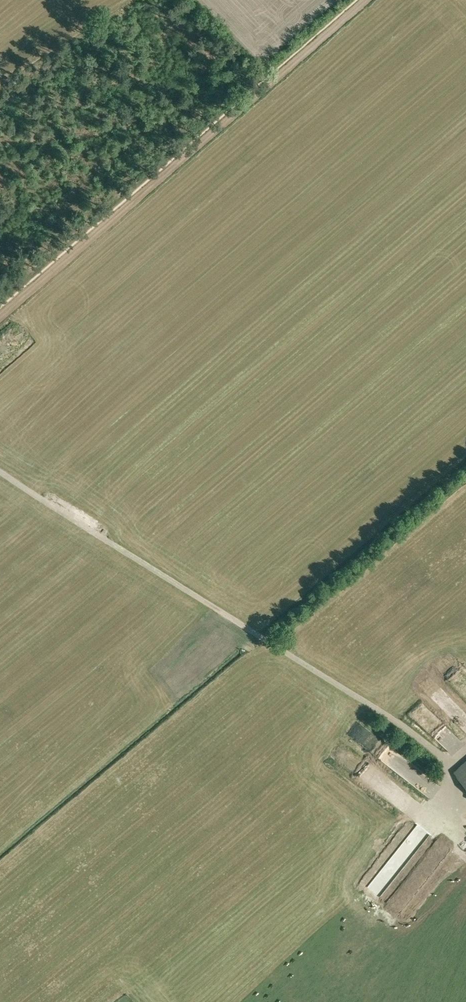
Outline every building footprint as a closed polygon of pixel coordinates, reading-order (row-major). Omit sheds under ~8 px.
[(454,773),(465,786),(465,762),(454,773)]
